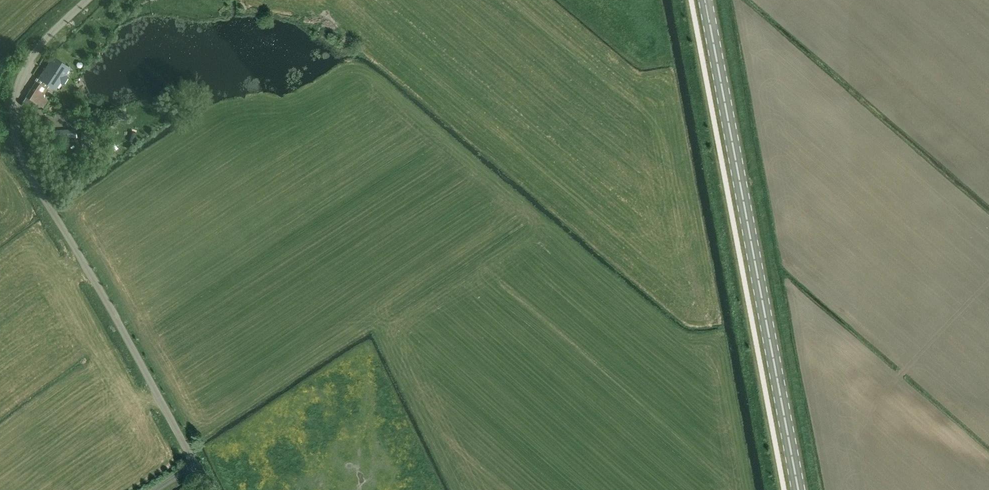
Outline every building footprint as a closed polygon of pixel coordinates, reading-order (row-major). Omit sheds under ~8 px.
[(36,103),(37,104),(42,97),(49,86),(50,84),(55,87),(59,81),(62,83),(66,76),(63,74),(67,69),(52,60),(47,67),(44,72),(40,79),(39,78),(38,78),(26,96),(36,103)] [(63,131),(64,138),(75,138),(75,130),(63,131)]
